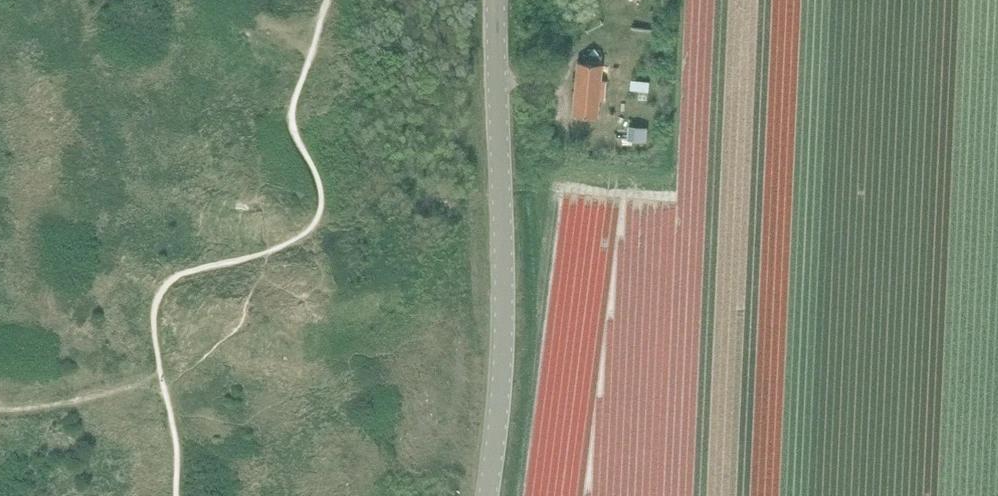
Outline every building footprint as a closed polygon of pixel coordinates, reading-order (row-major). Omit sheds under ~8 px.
[(600,80),(602,63),(578,61),(573,114),(597,116),(598,99),(603,99),(605,81),(600,80)]
